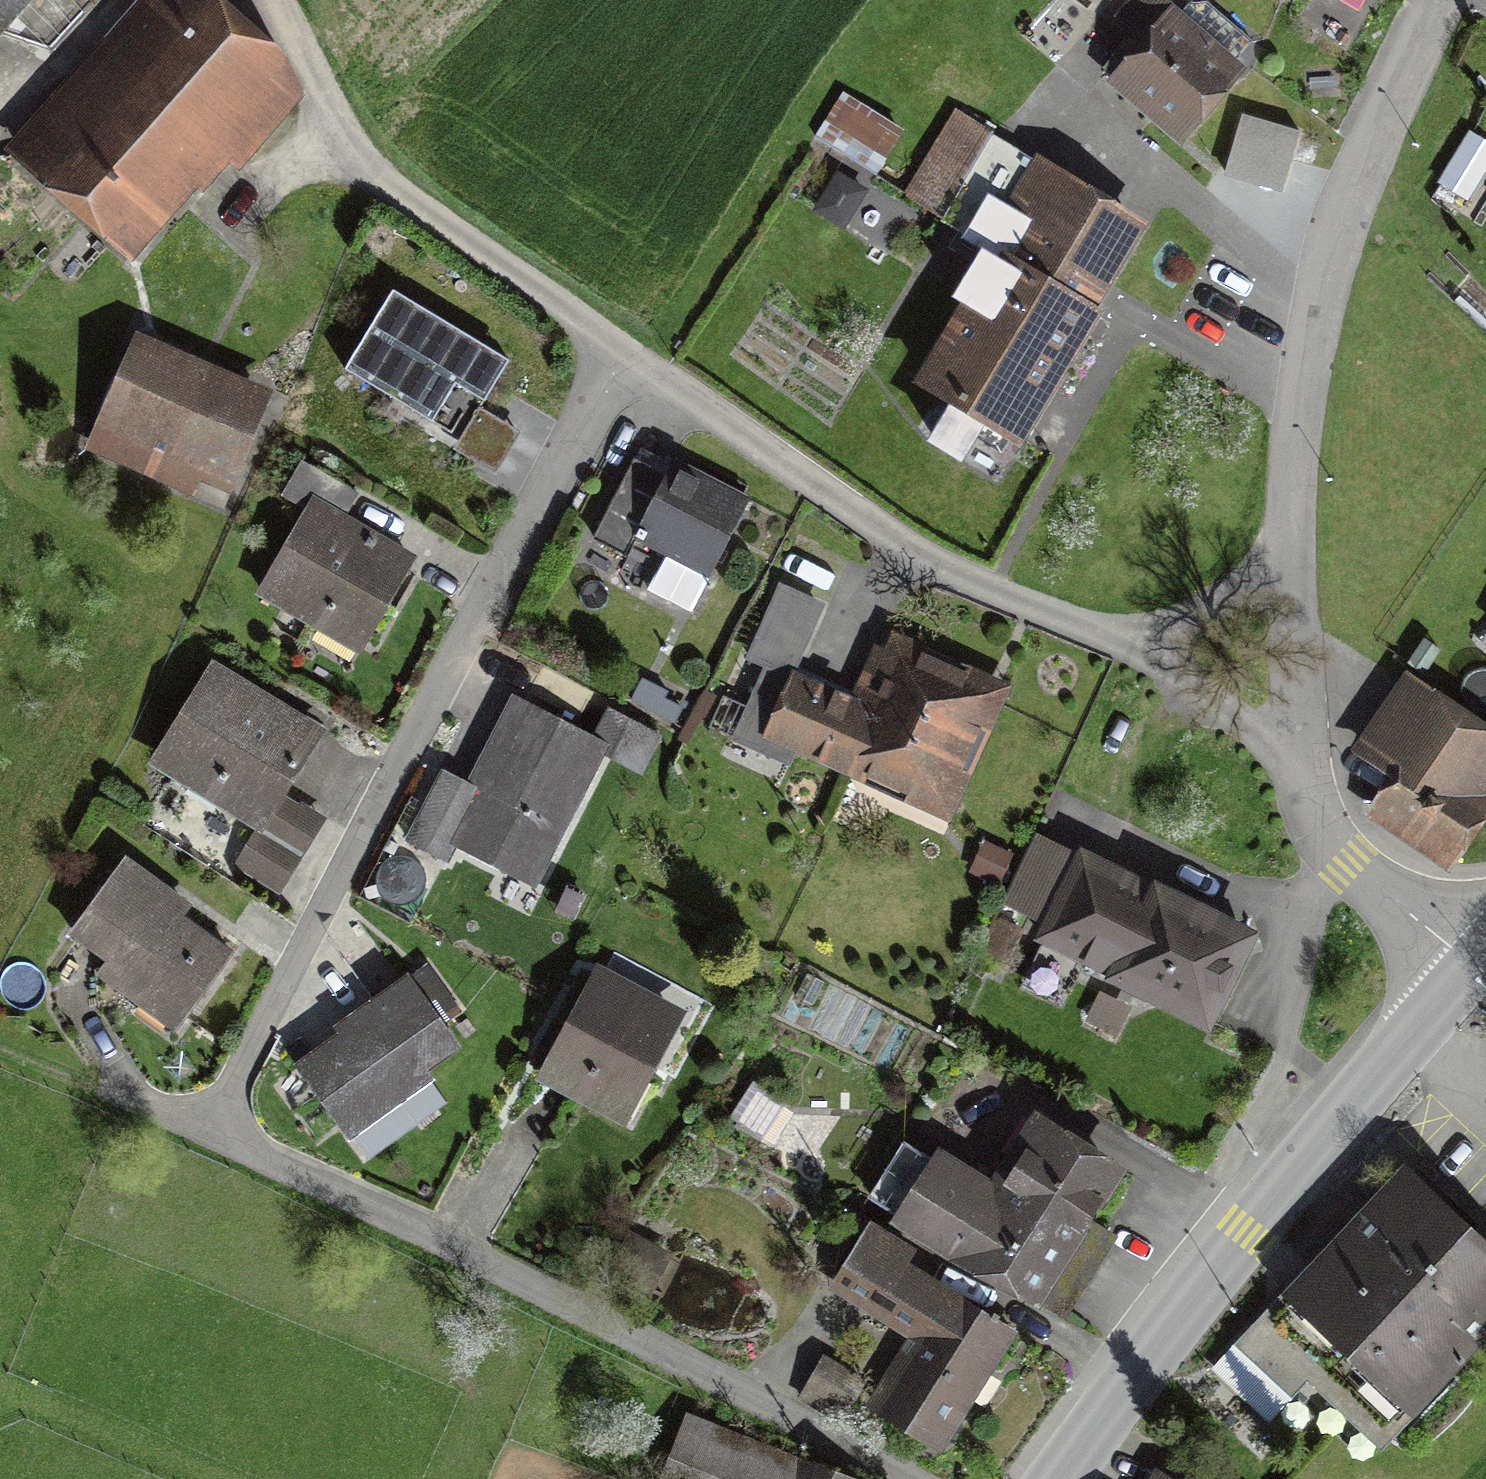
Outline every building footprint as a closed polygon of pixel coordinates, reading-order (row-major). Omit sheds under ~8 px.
[(44,0),(0,0),(0,44),(44,0)] [(1233,88),(1172,38),(1182,26),(1151,0),(1140,0),(1083,69),(1143,118),(1182,150),(1233,88)] [(1346,25),(1360,0),(1302,0),(1346,25)] [(194,176),(257,105),(163,22),(26,175),(121,258),(194,176)] [(893,137),(849,111),(828,146),(872,172),(893,137)] [(907,195),(940,216),(989,142),(956,121),(907,195)] [(1471,132),(1454,161),(1482,177),(1485,170),(1485,141),(1471,132)] [(1482,177),(1454,161),(1436,191),(1465,207),(1482,177)] [(1082,349),(1143,239),(1051,188),(907,449),(931,462),(953,474),(980,425),(1026,450),(1082,349)] [(514,376),(391,299),(333,392),(390,428),(488,489),(513,449),(481,429),(514,376)] [(208,368),(150,340),(105,435),(228,494),(273,399),(208,368)] [(756,511),(680,467),(670,484),(668,491),(635,544),(668,563),(644,605),(686,629),(756,511)] [(635,544),(668,491),(642,475),(599,545),(625,561),(635,544)] [(412,574),(301,511),(250,598),(361,661),(412,574)] [(754,736),(928,815),(974,715),(875,670),(854,716),(817,700),(790,687),(826,607),(774,583),(732,675),(773,694),(754,736)] [(265,851),(323,740),(273,715),(207,681),(159,775),(232,813),(223,830),(265,851)] [(1415,687),(1359,762),(1402,793),(1378,826),(1438,871),(1447,877),(1478,836),(1468,828),(1485,804),(1485,739),(1415,687)] [(539,895),(606,767),(592,760),(516,720),(495,760),(510,768),(494,800),(485,817),(460,863),(507,888),(511,881),(539,895)] [(605,736),(592,760),(606,767),(635,782),(647,758),(605,736)] [(460,863),(485,817),(451,799),(412,870),(446,889),(460,863)] [(1164,912),(1035,852),(1006,915),(1054,937),(1043,960),(1203,1035),(1243,949),(1164,912)] [(189,1024),(228,962),(182,934),(172,928),(186,906),(116,865),(71,941),(103,961),(93,978),(133,1002),(135,997),(187,1028),(189,1024)] [(465,1049),(412,972),(372,1000),(376,1007),(350,1025),(282,1073),(331,1143),(375,1112),(379,1118),(412,1095),(407,1089),(465,1049)] [(538,1081),(630,1129),(678,1037),(585,989),(559,1041),(538,1081)] [(723,1123),(760,1149),(781,1120),(745,1093),(723,1123)] [(902,1233),(899,1240),(1032,1320),(1088,1227),(1108,1193),(1038,1151),(1011,1195),(998,1218),(935,1181),(931,1189),(902,1233)] [(1234,1348),(1288,1399),(1306,1380),(1379,1448),(1485,1334),(1485,1232),(1410,1161),(1305,1271),(1234,1348)] [(902,1233),(931,1189),(905,1172),(876,1216),(902,1233)] [(1112,1241),(1088,1227),(1032,1320),(1056,1334),(1112,1241)] [(871,1256),(843,1300),(934,1357),(923,1374),(888,1428),(938,1459),(1011,1343),(871,1256)] [(856,1396),(822,1376),(804,1405),(838,1426),(856,1396)] [(696,1438),(680,1478),(796,1478),(696,1438)]
